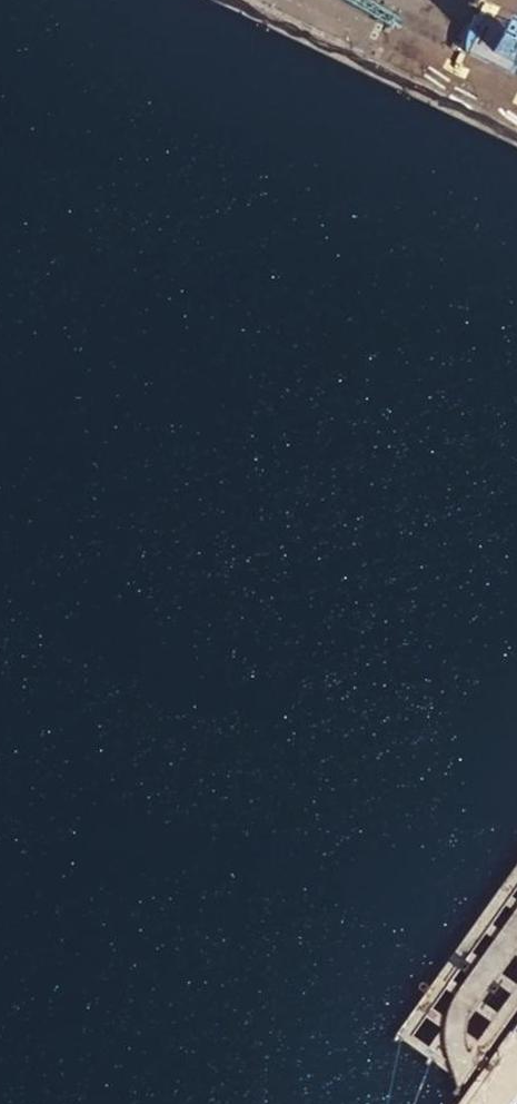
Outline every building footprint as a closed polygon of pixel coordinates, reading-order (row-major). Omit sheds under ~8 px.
[(516,45),(516,0),(414,0),(413,1),(516,45)]
